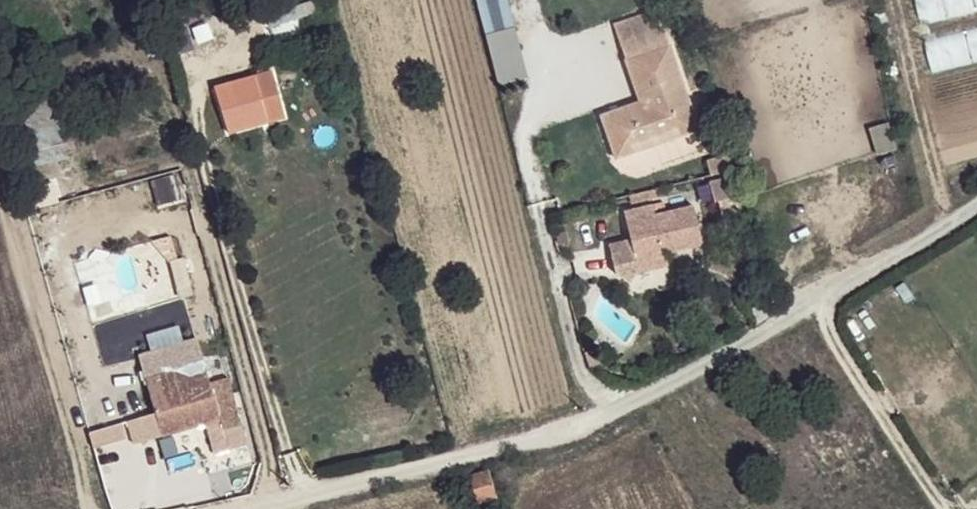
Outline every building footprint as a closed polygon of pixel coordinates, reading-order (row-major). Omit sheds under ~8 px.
[(496,88),(526,80),(506,0),(474,0),(496,88)] [(315,4),(269,18),(272,29),(318,14),(315,4)] [(699,128),(670,41),(625,57),(638,100),(600,114),(605,130),(624,124),(630,143),(676,129),(678,134),(699,128)] [(270,70),(255,77),(272,121),(287,115),(270,70)] [(254,79),(244,81),(248,91),(257,88),(254,79)] [(56,95),(19,105),(34,164),(71,154),(56,95)] [(612,155),(678,134),(676,129),(630,143),(624,124),(605,130),(612,155)] [(714,202),(719,201),(723,217),(742,213),(733,176),(708,183),(714,202)] [(652,205),(624,211),(633,249),(613,255),(617,273),(630,283),(639,271),(666,264),(663,255),(702,245),(694,205),(655,213),(652,205)] [(633,249),(631,239),(610,245),(613,255),(633,249)] [(148,383),(164,439),(222,422),(227,441),(247,436),(234,393),(215,398),(205,366),(148,383)] [(498,498),(490,471),(472,477),(480,503),(498,498)]
